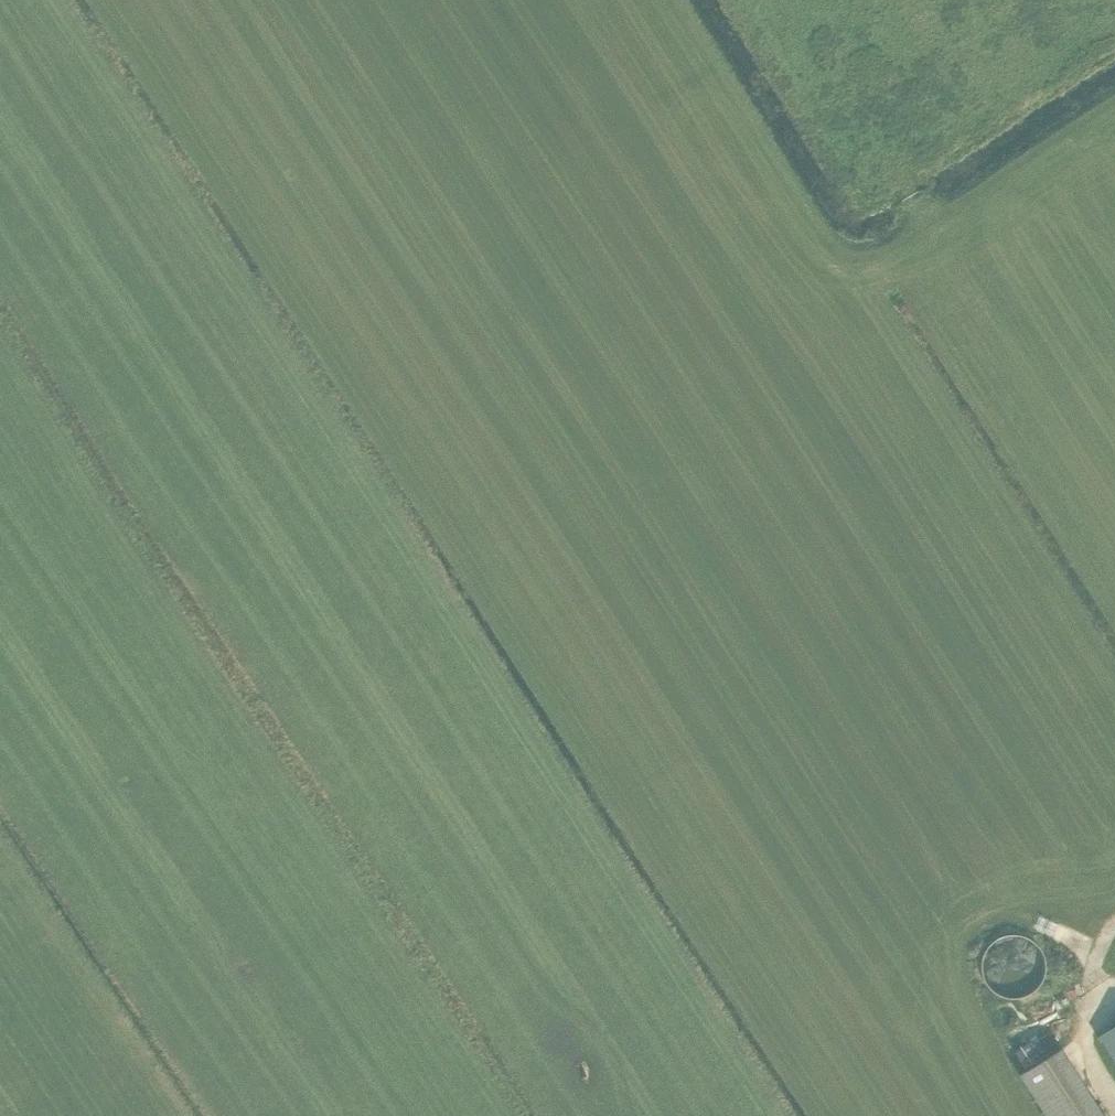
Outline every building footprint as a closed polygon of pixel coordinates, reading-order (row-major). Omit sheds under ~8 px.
[(1044,976),(1046,966),(1044,956),(1039,947),(1032,940),(1023,935),(1013,933),(1003,935),(994,940),(987,947),(982,956),(981,966),(982,976),(987,985),(994,992),(1003,997),(1013,999),(1023,997),(1032,992),(1039,985),(1044,976)] [(1099,1036),(1114,1061),(1114,1026),(1099,1036)] [(1061,1048),(1020,1074),(1047,1115),(1105,1115),(1061,1048)]
